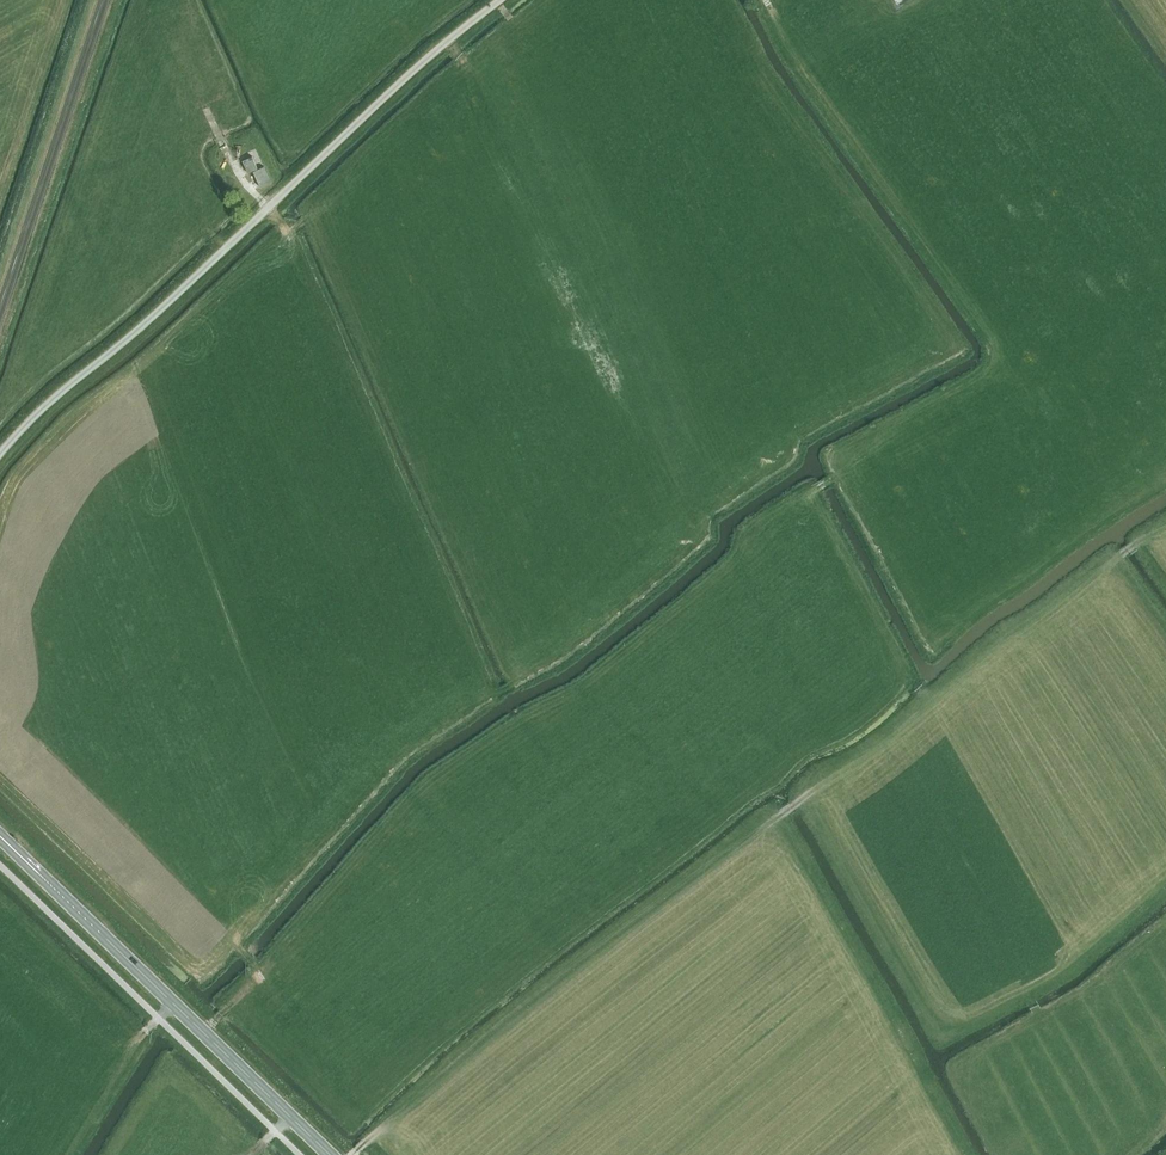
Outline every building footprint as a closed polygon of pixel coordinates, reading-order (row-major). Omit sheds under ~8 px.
[(260,186),(272,181),(264,165),(257,168),(252,156),(242,160),(247,172),(253,170),(260,186)]
